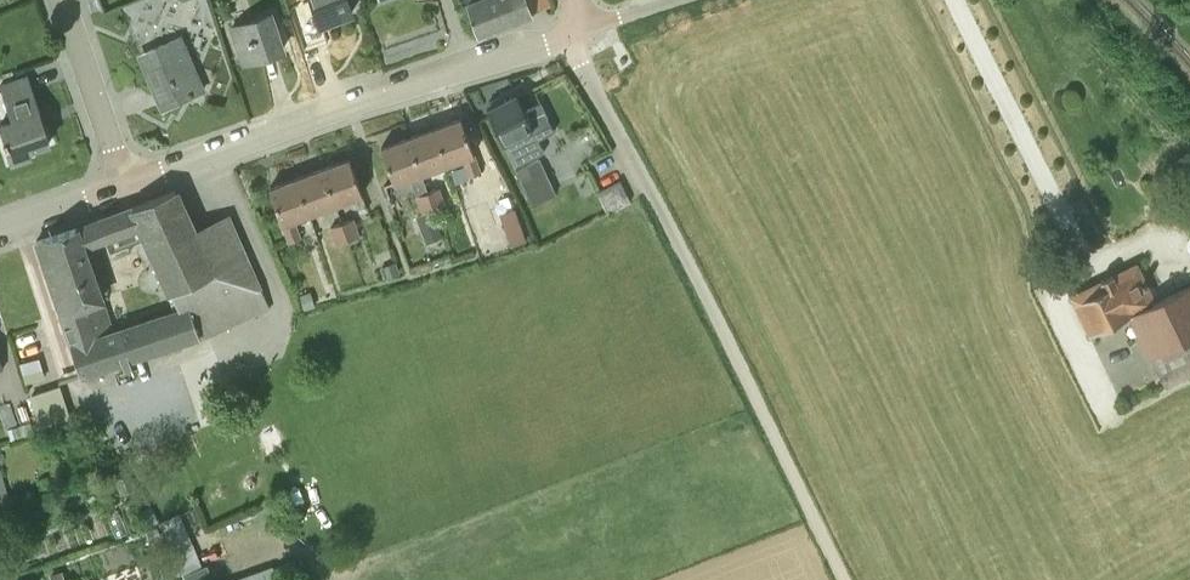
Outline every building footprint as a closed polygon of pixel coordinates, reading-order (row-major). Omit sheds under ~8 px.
[(321,22),(352,11),(348,0),(313,0),(321,22)] [(477,31),(534,10),(531,0),(466,0),(477,31)] [(270,12),(232,26),(244,62),(283,48),(270,12)] [(204,89),(180,36),(139,53),(162,107),(204,89)] [(4,140),(12,162),(32,154),(30,149),(49,142),(39,113),(41,112),(28,75),(0,85),(11,119),(0,123),(0,125),(5,139),(4,140)] [(540,103),(525,110),(516,94),(503,100),(500,97),(489,102),(491,106),(487,108),(514,165),(544,151),(536,133),(551,126),(540,103)] [(470,175),(481,172),(461,117),(435,127),(448,163),(463,158),(470,175)] [(408,136),(428,190),(438,186),(432,169),(448,163),(435,127),(408,136)] [(423,212),(434,208),(428,190),(408,136),(381,146),(395,182),(411,177),(423,212)] [(558,200),(555,193),(539,157),(517,167),(536,210),(558,200)] [(336,203),(363,194),(350,158),(323,167),(336,203)] [(309,213),(336,203),(323,167),(296,177),(309,213)] [(295,218),(309,213),(296,177),(270,186),(289,241),(301,236),(295,218)] [(607,212),(609,211),(631,200),(621,179),(597,190),(607,212)] [(428,190),(434,208),(445,204),(438,186),(428,190)] [(270,308),(239,241),(229,219),(196,234),(175,190),(133,206),(143,227),(180,307),(102,334),(96,314),(79,320),(75,308),(73,308),(69,297),(57,301),(81,375),(199,335),(201,339),(270,308)] [(1153,193),(1151,193),(1153,211),(1165,209),(1165,204),(1164,192),(1163,192),(1153,193)] [(102,240),(143,227),(133,206),(95,220),(102,240)] [(506,229),(511,245),(525,240),(520,225),(518,217),(515,209),(503,213),(501,213),(506,229)] [(423,214),(429,229),(440,225),(434,210),(423,214)] [(349,239),(360,235),(354,218),(343,221),(349,239)] [(336,243),(349,239),(343,221),(330,226),(336,243)] [(84,247),(85,246),(79,226),(36,240),(57,301),(69,297),(73,308),(75,308),(79,320),(96,314),(92,301),(101,298),(84,247)] [(396,260),(380,266),(384,277),(400,272),(396,260)] [(1147,285),(1137,263),(1116,274),(1112,273),(1100,279),(1105,288),(1081,299),(1097,330),(1131,313),(1165,386),(1189,375),(1189,285),(1155,301),(1147,285)] [(311,290),(300,294),(304,310),(316,306),(311,290)] [(26,383),(45,377),(39,357),(20,362),(26,383)] [(70,417),(59,385),(32,394),(42,426),(70,417)] [(137,486),(130,470),(114,478),(121,493),(137,486)] [(10,505),(0,473),(0,508),(10,505)] [(160,520),(151,505),(141,511),(150,526),(160,520)] [(174,550),(185,574),(202,566),(195,548),(179,512),(161,521),(173,550),(174,550)] [(143,555),(145,561),(159,556),(160,555),(158,550),(143,555)] [(184,575),(185,574),(174,550),(173,550),(160,555),(159,556),(161,562),(159,563),(164,579),(183,572),(184,575)] [(257,579),(279,579),(274,566),(254,573),(257,579)] [(62,570),(50,573),(52,579),(66,579),(62,570)]
